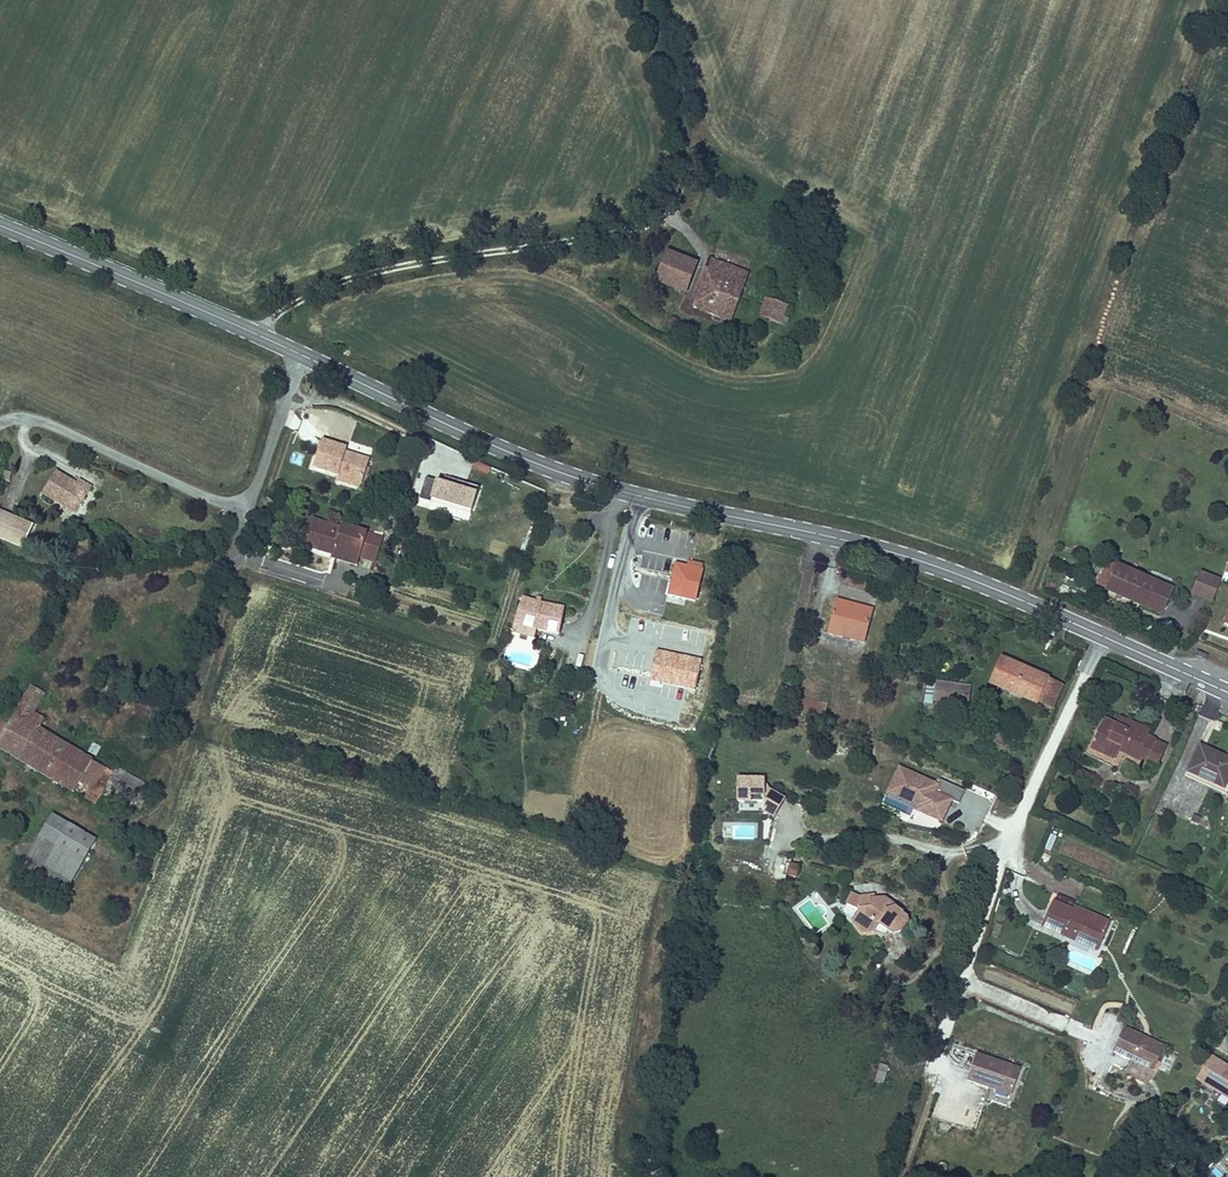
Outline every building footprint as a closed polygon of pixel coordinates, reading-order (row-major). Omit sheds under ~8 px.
[(658,284),(677,292),(689,262),(669,254),(658,284)] [(694,308),(724,319),(729,305),(738,309),(751,274),(712,259),(694,308)] [(701,266),(689,262),(677,292),(689,296),(701,266)] [(789,307),(767,300),(761,318),(785,326),(788,319),(785,318),(789,307)] [(738,309),(729,305),(724,319),(732,322),(738,309)] [(370,456),(346,448),(347,445),(322,437),(313,463),(339,472),(362,480),(370,456)] [(77,479),(56,467),(42,490),(77,511),(94,483),(80,475),(77,479)] [(337,477),(361,485),(362,480),(339,472),(337,477)] [(419,503),(473,520),(480,497),(479,497),(481,490),(445,479),(442,485),(427,480),(419,503)] [(0,506),(0,535),(24,545),(34,521),(0,506)] [(309,548),(335,556),(334,561),(356,568),(359,558),(368,533),(342,525),(340,529),(317,522),(309,548)] [(359,558),(374,563),(382,538),(368,533),(359,558)] [(1118,563),(1112,576),(1107,586),(1106,588),(1147,608),(1159,583),(1118,563)] [(673,597),(699,603),(706,574),(679,568),(673,597)] [(1200,569),(1194,584),(1193,589),(1213,597),(1221,577),(1200,569)] [(1098,581),(1107,586),(1112,576),(1103,571),(1098,581)] [(1174,590),(1159,583),(1147,608),(1161,615),(1174,590)] [(531,601),(523,626),(545,633),(567,639),(575,615),(531,601)] [(873,646),(881,616),(846,607),(837,637),(873,646)] [(545,633),(523,626),(520,635),(543,642),(545,633)] [(654,681),(696,688),(701,659),(659,652),(654,681)] [(1038,712),(1040,707),(1050,685),(1003,663),(991,690),(1038,712)] [(77,789),(94,759),(44,731),(50,719),(34,710),(45,690),(30,682),(15,709),(5,704),(0,714),(0,746),(77,789)] [(1054,713),(1064,692),(1050,685),(1040,707),(1054,713)] [(925,707),(936,708),(940,688),(928,686),(925,707)] [(974,693),(940,688),(936,708),(970,714),(974,693)] [(802,693),(799,705),(829,712),(832,700),(802,693)] [(827,720),(829,712),(799,705),(797,713),(827,720)] [(1120,718),(1117,726),(1123,729),(1127,721),(1120,718)] [(1123,747),(1152,760),(1159,743),(1151,739),(1154,733),(1127,721),(1123,729),(1117,726),(1107,721),(1094,751),(1117,761),(1121,752),(1123,747)] [(1172,749),(1159,743),(1152,760),(1165,765),(1172,749)] [(1195,769),(1227,786),(1227,756),(1207,745),(1195,769)] [(1121,752),(1150,764),(1152,760),(1123,747),(1121,752)] [(103,792),(115,771),(103,764),(94,759),(77,789),(98,801),(103,792)] [(103,764),(115,771),(103,792),(116,799),(119,793),(141,806),(148,794),(142,791),(146,783),(105,759),(103,764)] [(940,784),(899,767),(887,796),(919,810),(917,815),(946,827),(955,802),(960,804),(967,789),(942,779),(940,784)] [(767,780),(739,781),(739,807),(754,807),(754,802),(764,802),(764,814),(777,822),(787,800),(768,787),(767,780)] [(53,812),(18,871),(61,896),(96,838),(53,812)] [(796,879),(800,865),(788,862),(785,876),(796,879)] [(843,893),(838,888),(830,898),(840,905),(840,909),(836,916),(849,925),(863,924),(862,923),(866,917),(874,922),(879,926),(888,924),(894,915),(884,908),(887,904),(868,892),(859,894),(858,889),(843,893)] [(1064,937),(1067,932),(1099,947),(1110,921),(1075,906),(1077,901),(1060,894),(1057,902),(1054,901),(1042,928),(1064,937)] [(862,923),(863,924),(870,929),(874,922),(866,917),(862,923)] [(1097,951),(1099,947),(1067,932),(1064,937),(1097,951)] [(1153,1080),(1168,1047),(1124,1028),(1113,1054),(1131,1062),(1127,1072),(1146,1080),(1147,1078),(1153,1080)] [(1028,1066),(984,1052),(975,1079),(1019,1092),(1028,1066)] [(1197,1081),(1227,1100),(1227,1065),(1212,1056),(1197,1081)] [(875,1081),(885,1084),(889,1066),(880,1064),(875,1081)]
